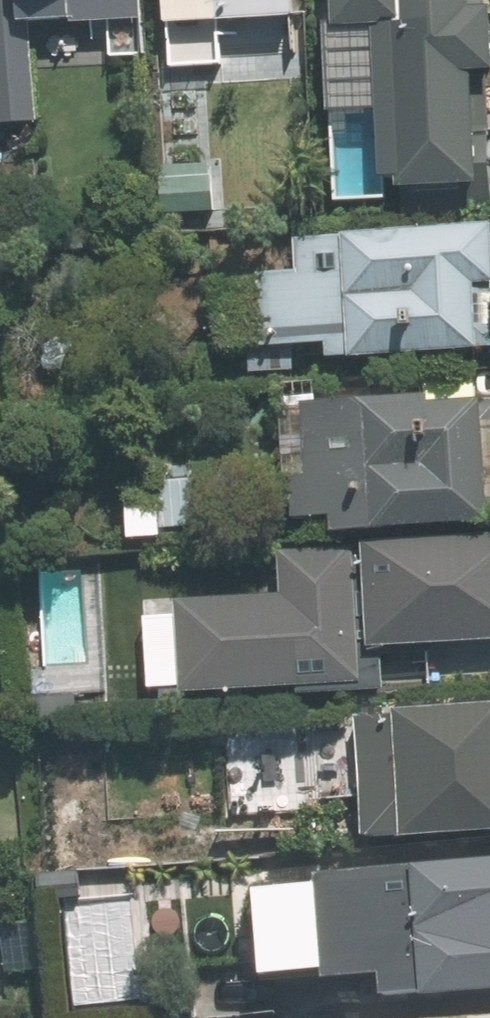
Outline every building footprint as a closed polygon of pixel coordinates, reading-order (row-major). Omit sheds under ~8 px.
[(24,19),(157,12),(157,0),(23,0),(24,19)] [(172,13),(305,11),(305,0),(171,0),(172,13)] [(348,12),(326,13),(330,95),(344,94),(347,144),(396,142),(398,182),(489,178),(489,0),(348,0),(348,12)] [(226,345),(489,341),(489,218),(317,220),(317,268),(270,268),(270,296),(225,296),(226,345)] [(290,400),(300,531),(489,517),(489,385),(290,400)] [(283,461),(136,469),(140,535),(287,526),(283,461)] [(373,533),(379,644),(489,638),(489,527),(373,533)] [(149,590),(150,679),(372,677),(371,544),(293,545),(293,589),(149,590)] [(364,707),(374,836),(489,827),(489,698),(364,707)] [(342,862),(350,966),(394,962),(397,992),(489,985),(489,850),(342,862)]
